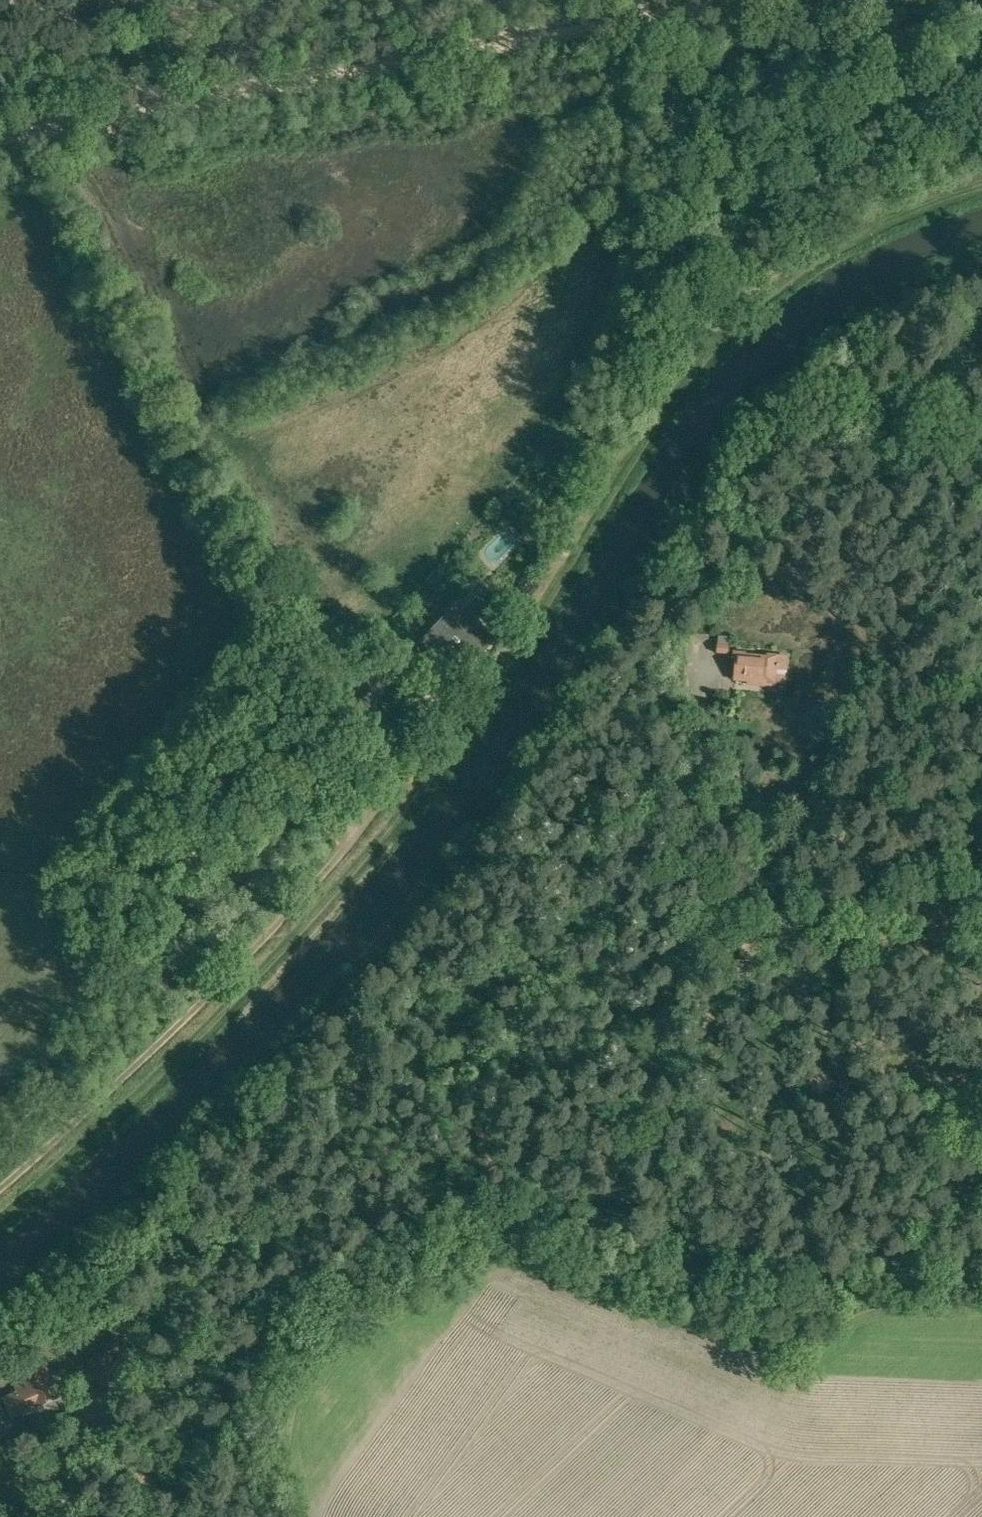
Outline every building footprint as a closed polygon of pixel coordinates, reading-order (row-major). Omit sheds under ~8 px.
[(516,520),(495,541),(509,556),(530,535),(516,520)] [(490,646),(479,635),(464,620),(470,614),(458,603),(420,642),(435,656),(430,661),(441,672),(446,667),(462,682),(473,671),(469,667),(490,646)] [(729,645),(717,644),(716,652),(729,653),(729,645)] [(746,652),(733,651),(733,658),(736,658),(735,678),(747,679),(746,683),(765,685),(766,677),(776,678),(778,655),(767,654),(767,656),(746,655),(746,652)] [(123,1380),(107,1351),(88,1361),(103,1390),(123,1380)] [(46,1407),(57,1402),(54,1395),(58,1393),(54,1381),(49,1383),(43,1366),(22,1374),(26,1384),(14,1389),(16,1394),(3,1400),(11,1421),(36,1410),(46,1407)]
